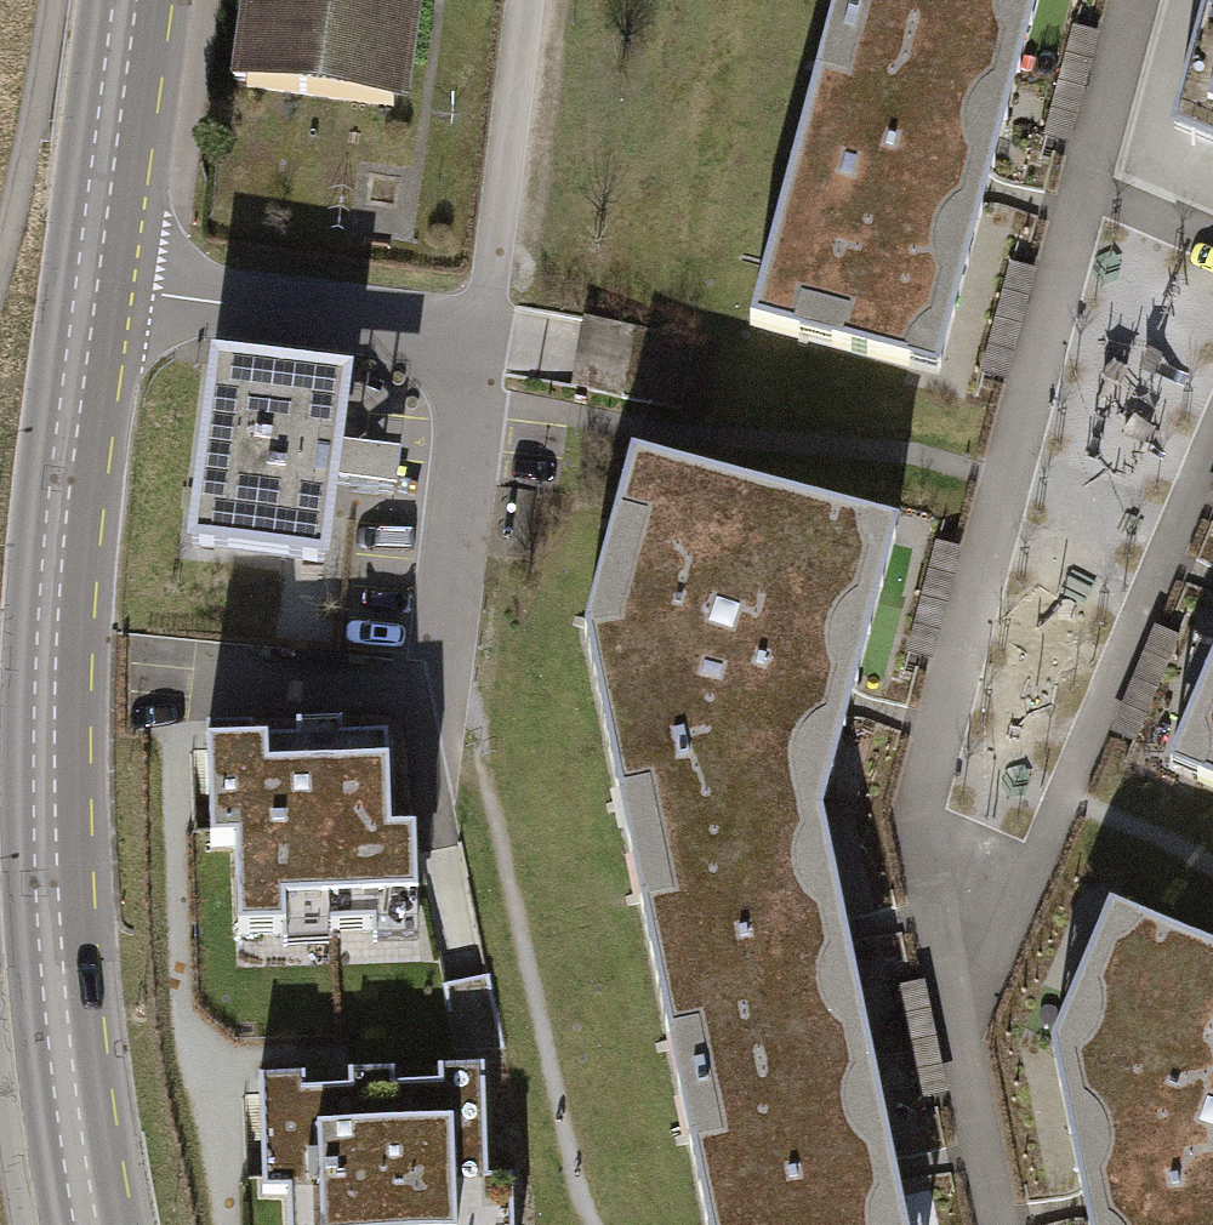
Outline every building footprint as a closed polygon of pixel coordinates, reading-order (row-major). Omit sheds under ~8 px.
[(246,86),(393,106),(407,0),(258,0),(246,86)] [(830,23),(1019,73),(1039,0),(836,0),(830,23)] [(1170,136),(1212,154),(1212,0),(1206,0),(1170,136)] [(1019,73),(830,23),(750,325),(939,375),(1019,73)] [(1102,36),(1076,29),(1046,140),(1072,147),(1102,36)] [(1038,272),(1012,266),(983,377),(1008,383),(1038,272)] [(348,381),(214,364),(191,548),(325,564),(348,381)] [(899,527),(631,456),(585,631),(629,851),(822,812),(899,527)] [(1204,508),(1212,511),(1212,487),(1204,508)] [(1178,637),(1153,626),(1109,733),(1134,743),(1178,637)] [(1168,769),(1212,787),(1212,662),(1168,769)] [(252,733),(207,734),(211,849),(235,849),(237,936),(285,934),(284,907),(326,906),(327,932),(375,931),(374,905),(416,903),(414,836),(389,837),(387,744),(342,745),(341,730),(296,731),(296,746),(252,748),(252,733)] [(822,812),(629,851),(679,1090),(870,1051),(822,812)] [(1087,1224),(1212,1224),(1212,952),(1109,909),(1051,1049),(1084,1209),(1087,1224)] [(924,982),(898,987),(921,1101),(948,1095),(924,982)] [(679,1090),(707,1224),(906,1224),(870,1051),(679,1090)] [(261,1073),(264,1189),(288,1188),(289,1224),(512,1224),(510,1175),(483,1176),(480,1067),(439,1069),(439,1083),(395,1085),(395,1069),(350,1070),(350,1086),(306,1087),(305,1072),(261,1073)]
